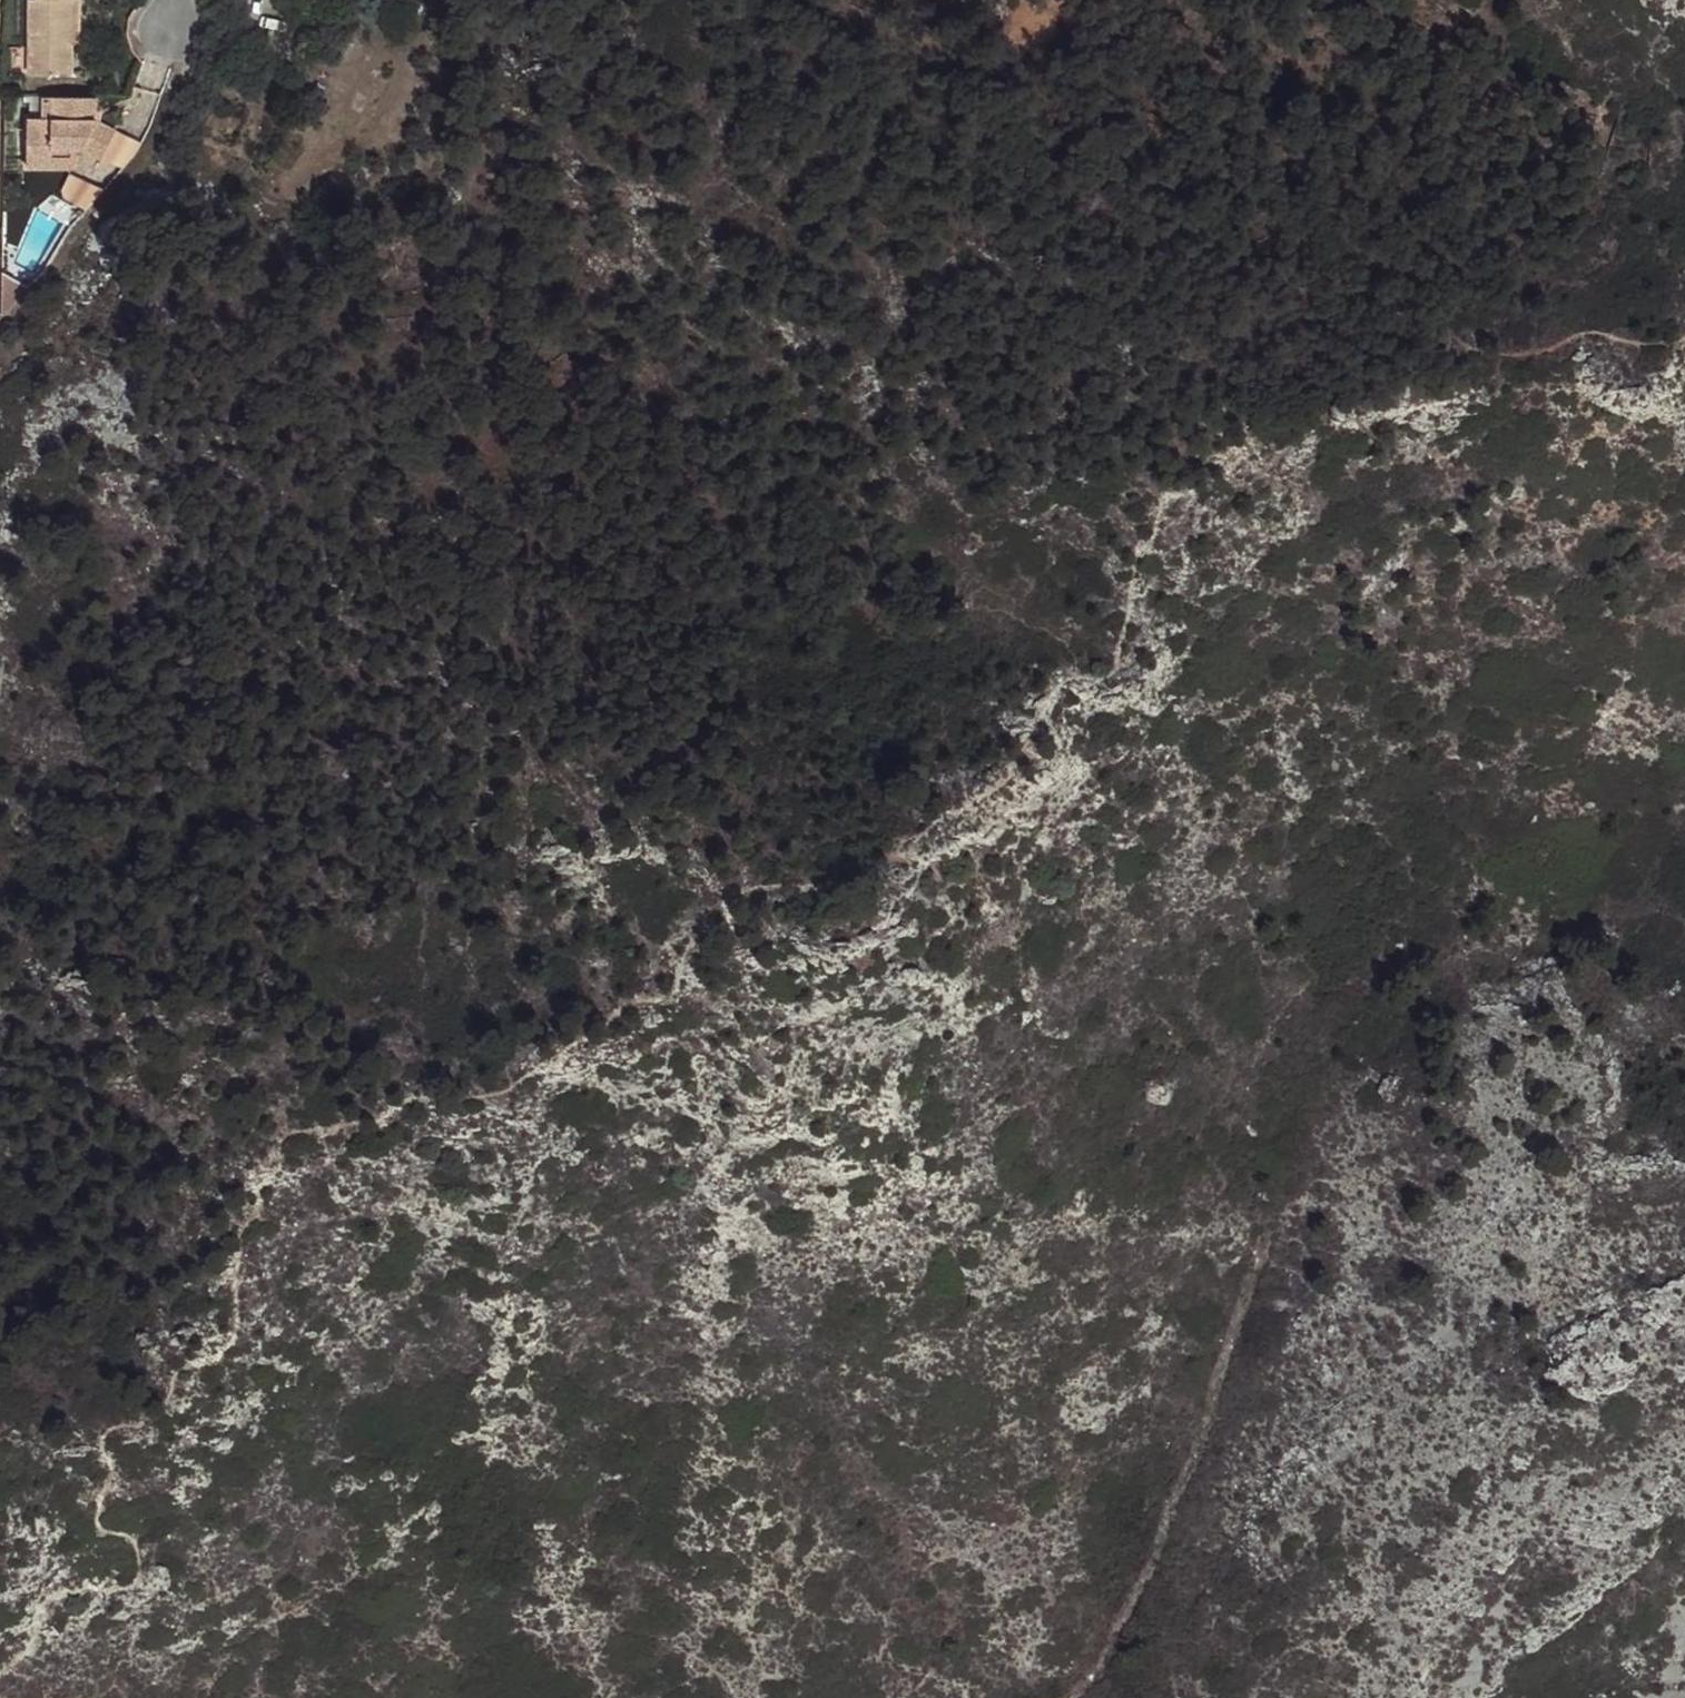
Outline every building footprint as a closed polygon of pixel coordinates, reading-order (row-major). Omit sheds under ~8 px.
[(21,0),(12,0),(13,15),(22,15),(21,0)] [(72,0),(31,0),(30,0),(29,75),(72,75),(72,46),(72,0)] [(97,121),(97,98),(52,97),(52,119),(27,119),(27,169),(72,169),(72,151),(82,151),(100,161),(117,131),(97,121)] [(136,155),(142,143),(117,131),(100,161),(121,171),(136,155)] [(92,211),(104,189),(73,172),(61,194),(92,211)] [(2,316),(29,288),(3,273),(2,316)]
